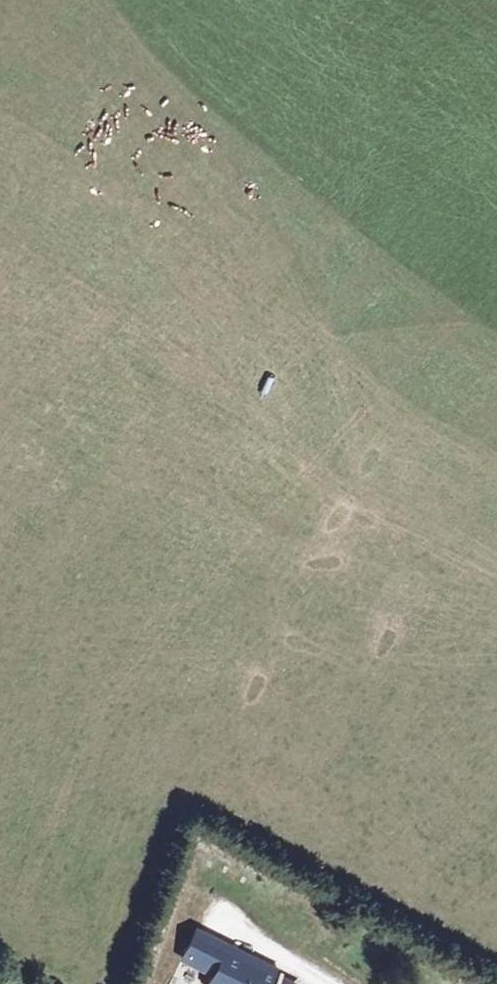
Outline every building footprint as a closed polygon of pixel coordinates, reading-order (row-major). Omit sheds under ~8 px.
[(194,929),(179,961),(210,975),(206,983),(303,983),(305,980),(194,929)]
